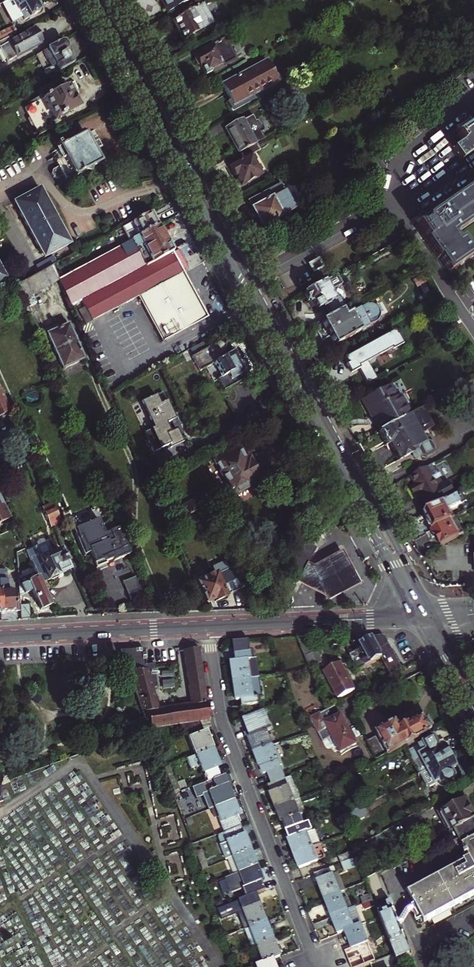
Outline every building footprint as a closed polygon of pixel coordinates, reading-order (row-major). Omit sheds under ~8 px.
[(2,3),(0,4),(0,9),(13,2),(16,7),(14,8),(13,11),(16,17),(18,18),(21,17),(23,21),(39,12),(35,4),(33,1),(34,0),(7,0),(2,3)] [(176,15),(181,24),(187,35),(219,18),(209,0),(204,0),(176,15)] [(10,36),(16,32),(13,26),(0,33),(0,41),(10,36)] [(33,29),(12,40),(10,36),(0,41),(0,54),(5,62),(41,42),(38,37),(33,29)] [(239,52),(228,33),(210,43),(211,45),(199,52),(202,59),(204,62),(206,61),(210,69),(239,52)] [(53,62),(58,71),(69,65),(66,59),(62,52),(65,51),(66,48),(65,46),(64,44),(61,43),(42,54),(46,61),(49,59),(51,63),(53,62)] [(240,103),(254,96),(253,93),(279,79),(275,71),(279,69),(271,55),(228,78),(234,90),(240,103)] [(62,80),(32,96),(47,124),(56,119),(59,120),(63,118),(63,115),(77,108),(74,103),(62,80)] [(237,135),(244,147),(245,147),(259,139),(270,133),(266,124),(268,123),(263,114),(262,115),(259,110),(248,115),(247,113),(230,122),(237,135)] [(448,131),(465,155),(473,149),(473,113),(448,131)] [(99,161),(93,150),(98,147),(97,144),(94,138),(88,141),(82,130),(68,138),(70,142),(56,149),(56,150),(53,152),(55,156),(52,157),(56,165),(51,168),(50,172),(52,176),(57,176),(60,181),(72,175),(72,176),(99,161)] [(259,139),(245,147),(248,153),(235,161),(238,167),(241,172),(243,171),(248,180),(269,168),(259,148),(263,146),(259,139)] [(384,163),(377,150),(371,153),(378,167),(384,163)] [(286,176),(253,194),(261,208),(267,221),(300,203),(286,176)] [(420,221),(442,252),(443,251),(454,267),(473,253),(473,246),(466,234),(462,237),(457,230),(473,218),(473,183),(420,221)] [(46,256),(70,243),(39,187),(15,200),(46,256)] [(149,212),(130,222),(132,226),(124,231),(129,240),(156,225),(152,218),(149,212)] [(58,281),(69,306),(170,251),(161,234),(156,225),(129,240),(57,279),(58,281)] [(334,262),(327,249),(315,256),(322,269),(334,262)] [(78,327),(137,295),(181,271),(170,251),(69,306),(78,327)] [(28,299),(58,281),(57,279),(51,266),(13,288),(23,310),(31,307),(28,299)] [(318,296),(319,299),(322,304),(331,300),(337,310),(348,304),(353,301),(346,289),(339,293),(335,284),(348,277),(343,268),(309,286),(315,297),(318,296)] [(181,271),(137,295),(162,342),(206,317),(196,298),(194,294),(181,271)] [(328,314),(336,329),(341,338),(376,319),(376,318),(377,318),(379,317),(381,316),(383,315),(384,314),(385,312),(386,310),(386,307),(385,305),(384,303),(383,301),(382,300),(380,299),(379,298),(378,298),(376,298),(375,297),(351,309),(348,304),(337,310),(328,314)] [(366,363),(374,379),(384,374),(375,356),(399,343),(409,338),(404,328),(403,329),(401,324),(350,351),(354,358),(353,359),(355,364),(357,368),(366,363)] [(61,371),(81,362),(77,351),(66,327),(46,336),(61,371)] [(216,380),(222,391),(244,379),(241,374),(246,372),(244,370),(242,366),(243,365),(243,364),(243,363),(241,361),(240,361),(238,363),(238,364),(231,352),(224,356),(221,351),(224,344),(216,342),(189,356),(197,371),(211,364),(219,379),(216,380)] [(380,413),(386,424),(416,408),(405,389),(402,391),(396,379),(368,394),(377,411),(379,414),(380,413)] [(9,410),(7,405),(0,388),(0,414),(9,410)] [(160,388),(153,391),(157,402),(164,398),(160,388)] [(153,391),(138,398),(150,424),(146,426),(150,435),(144,437),(149,448),(165,441),(167,444),(174,440),(180,438),(174,424),(166,428),(163,420),(172,416),(164,398),(157,402),(153,391)] [(416,408),(386,424),(385,425),(391,436),(394,434),(396,438),(404,453),(417,446),(420,453),(427,449),(432,450),(439,447),(441,442),(437,436),(431,434),(427,426),(439,420),(429,401),(416,408)] [(146,426),(140,428),(144,437),(150,435),(146,426)] [(243,460),(237,449),(212,462),(230,496),(249,486),(248,484),(257,479),(251,468),(246,458),(243,460)] [(464,491),(446,456),(435,462),(454,496),(464,491)] [(454,496),(435,462),(418,471),(423,480),(418,484),(423,493),(430,489),(432,492),(433,494),(431,495),(437,506),(454,496)] [(439,524),(456,514),(460,512),(456,504),(459,502),(465,499),(473,494),(473,492),(471,487),(464,491),(454,496),(437,506),(430,509),(432,512),(439,524)] [(49,500),(42,503),(52,525),(59,522),(49,500)] [(176,509),(180,517),(196,509),(191,501),(176,509)] [(52,525),(42,503),(38,505),(48,527),(52,525)] [(441,528),(447,539),(470,527),(468,524),(463,527),(459,519),(456,514),(439,524),(441,528)] [(463,527),(468,524),(463,516),(459,519),(463,527)] [(111,561),(126,554),(115,529),(100,535),(97,534),(89,537),(88,541),(91,548),(77,553),(84,568),(91,564),(93,568),(98,566),(103,564),(102,562),(110,558),(111,561)] [(44,542),(23,551),(33,573),(38,585),(51,578),(56,576),(56,575),(67,570),(59,550),(49,554),(44,542)] [(311,566),(305,564),(295,583),(326,601),(344,591),(357,584),(340,552),(311,566)] [(242,588),(232,566),(205,578),(203,575),(196,578),(194,575),(190,577),(203,605),(211,601),(212,603),(218,601),(224,598),(223,596),(242,588)] [(7,611),(17,610),(17,603),(16,596),(16,589),(6,590),(6,570),(0,570),(0,611),(7,611)] [(33,573),(16,581),(16,589),(16,596),(26,592),(29,590),(38,609),(47,605),(38,585),(33,573)] [(144,598),(135,575),(121,581),(131,604),(144,598)] [(17,603),(17,610),(17,618),(26,617),(26,603),(17,603)] [(357,669),(359,668),(381,656),(390,672),(401,666),(391,647),(384,635),(371,635),(360,640),(359,642),(362,647),(356,650),(361,660),(358,662),(356,657),(352,659),(357,669)] [(323,663),(312,638),(297,638),(310,668),(323,663)] [(252,676),(261,674),(258,656),(253,656),(251,641),(232,644),(235,658),(230,659),(230,663),(233,679),(252,676)] [(121,659),(139,706),(146,725),(181,720),(197,718),(208,716),(198,648),(189,646),(185,647),(192,701),(158,706),(151,684),(154,684),(152,661),(143,661),(142,650),(118,651),(120,656),(121,659)] [(355,685),(340,660),(338,661),(324,669),(339,694),(355,685)] [(252,676),(233,679),(235,692),(236,699),(241,698),(242,705),(259,702),(258,696),(255,696),(252,676)] [(327,706),(310,715),(322,737),(331,732),(340,748),(356,740),(343,715),(340,711),(330,716),(327,711),(328,709),(327,706)] [(261,712),(243,719),(249,732),(247,733),(249,739),(254,753),(273,745),(265,724),(261,712)] [(390,751),(405,743),(418,736),(430,729),(428,725),(432,724),(430,720),(428,716),(425,718),(423,714),(409,721),(408,720),(401,724),(397,717),(377,727),(390,751)] [(204,736),(197,718),(181,720),(194,754),(211,747),(208,739),(207,735),(204,736)] [(273,745),(279,743),(270,722),(265,724),(273,745)] [(164,725),(149,727),(150,734),(165,732),(164,725)] [(421,771),(451,754),(450,752),(451,751),(448,745),(446,746),(444,743),(442,740),(440,741),(436,734),(421,742),(418,736),(405,743),(421,771)] [(273,745),(282,767),(287,765),(279,743),(273,745)] [(286,777),(282,767),(273,745),(254,753),(258,763),(260,767),(261,767),(264,774),(268,773),(271,783),(286,777)] [(214,755),(211,747),(194,754),(204,780),(219,774),(214,760),(216,759),(214,755)] [(453,757),(451,754),(421,771),(427,783),(430,783),(436,780),(438,783),(440,781),(442,784),(445,782),(449,783),(456,779),(457,774),(455,771),(459,769),(457,766),(455,763),(457,762),(454,756),(453,757)] [(162,766),(171,788),(172,791),(176,789),(167,764),(162,766)] [(212,807),(232,799),(229,793),(222,773),(219,774),(204,780),(194,784),(199,796),(205,794),(211,808),(212,807)] [(295,801),(301,799),(292,775),(286,777),(295,801)] [(276,808),(295,801),(286,777),(271,783),(269,784),(272,794),(271,795),(272,797),(276,808)] [(473,817),(473,811),(472,808),(470,804),(470,801),(468,798),(464,797),(463,797),(461,797),(459,799),(458,801),(441,810),(451,829),(473,817)] [(220,814),(227,831),(241,825),(237,815),(238,814),(236,810),(232,799),(212,807),(216,816),(220,814)] [(304,824),(310,822),(301,799),(295,801),(304,824)] [(287,831),(304,824),(295,801),(276,808),(280,819),(282,822),(283,821),(287,831)] [(341,816),(344,823),(348,820),(350,823),(367,813),(368,809),(364,803),(341,816)] [(424,816),(420,809),(401,820),(405,826),(424,816)] [(473,837),(473,817),(451,829),(449,830),(457,846),(463,843),(473,837)] [(304,824),(287,831),(290,839),(289,840),(290,843),(294,854),(321,843),(316,830),(313,831),(310,822),(304,824)] [(227,831),(237,856),(252,850),(248,840),(246,836),(245,836),(241,825),(227,831)] [(463,843),(471,858),(409,891),(424,920),(473,894),(473,837),(463,843)] [(237,856),(231,842),(225,844),(230,858),(237,856)] [(327,857),(321,843),(294,854),(297,860),(300,868),(327,857)] [(242,871),(258,865),(255,858),(252,850),(237,856),(242,871)] [(341,862),(354,857),(351,850),(338,855),(341,862)] [(230,858),(237,873),(242,871),(237,856),(230,858)] [(344,869),(359,864),(356,856),(354,857),(341,862),(344,869)] [(262,876),(258,865),(242,871),(237,873),(229,876),(235,891),(248,886),(251,893),(264,888),(261,881),(264,880),(262,876)] [(324,898),(342,890),(332,865),(314,872),(319,885),(324,898)] [(348,908),(342,890),(324,898),(327,907),(330,915),(348,908)] [(251,927),(268,920),(265,913),(257,893),(217,909),(221,920),(238,913),(244,929),(251,927)] [(365,908),(375,904),(373,898),(362,902),(365,908)] [(389,900),(376,908),(380,916),(396,959),(409,952),(403,937),(404,937),(389,900)] [(345,930),(356,926),(348,908),(330,915),(334,925),(338,933),(345,930)] [(257,944),(272,938),(270,933),(272,932),(271,928),(268,920),(251,927),(257,944)] [(369,941),(362,923),(356,926),(345,930),(352,947),(359,966),(379,958),(372,940),(369,941)] [(274,957),(281,955),(278,948),(276,943),(274,944),(272,938),(257,944),(264,961),(274,957)] [(274,957),(264,961),(258,964),(259,966),(278,966),(277,964),(274,957)]
